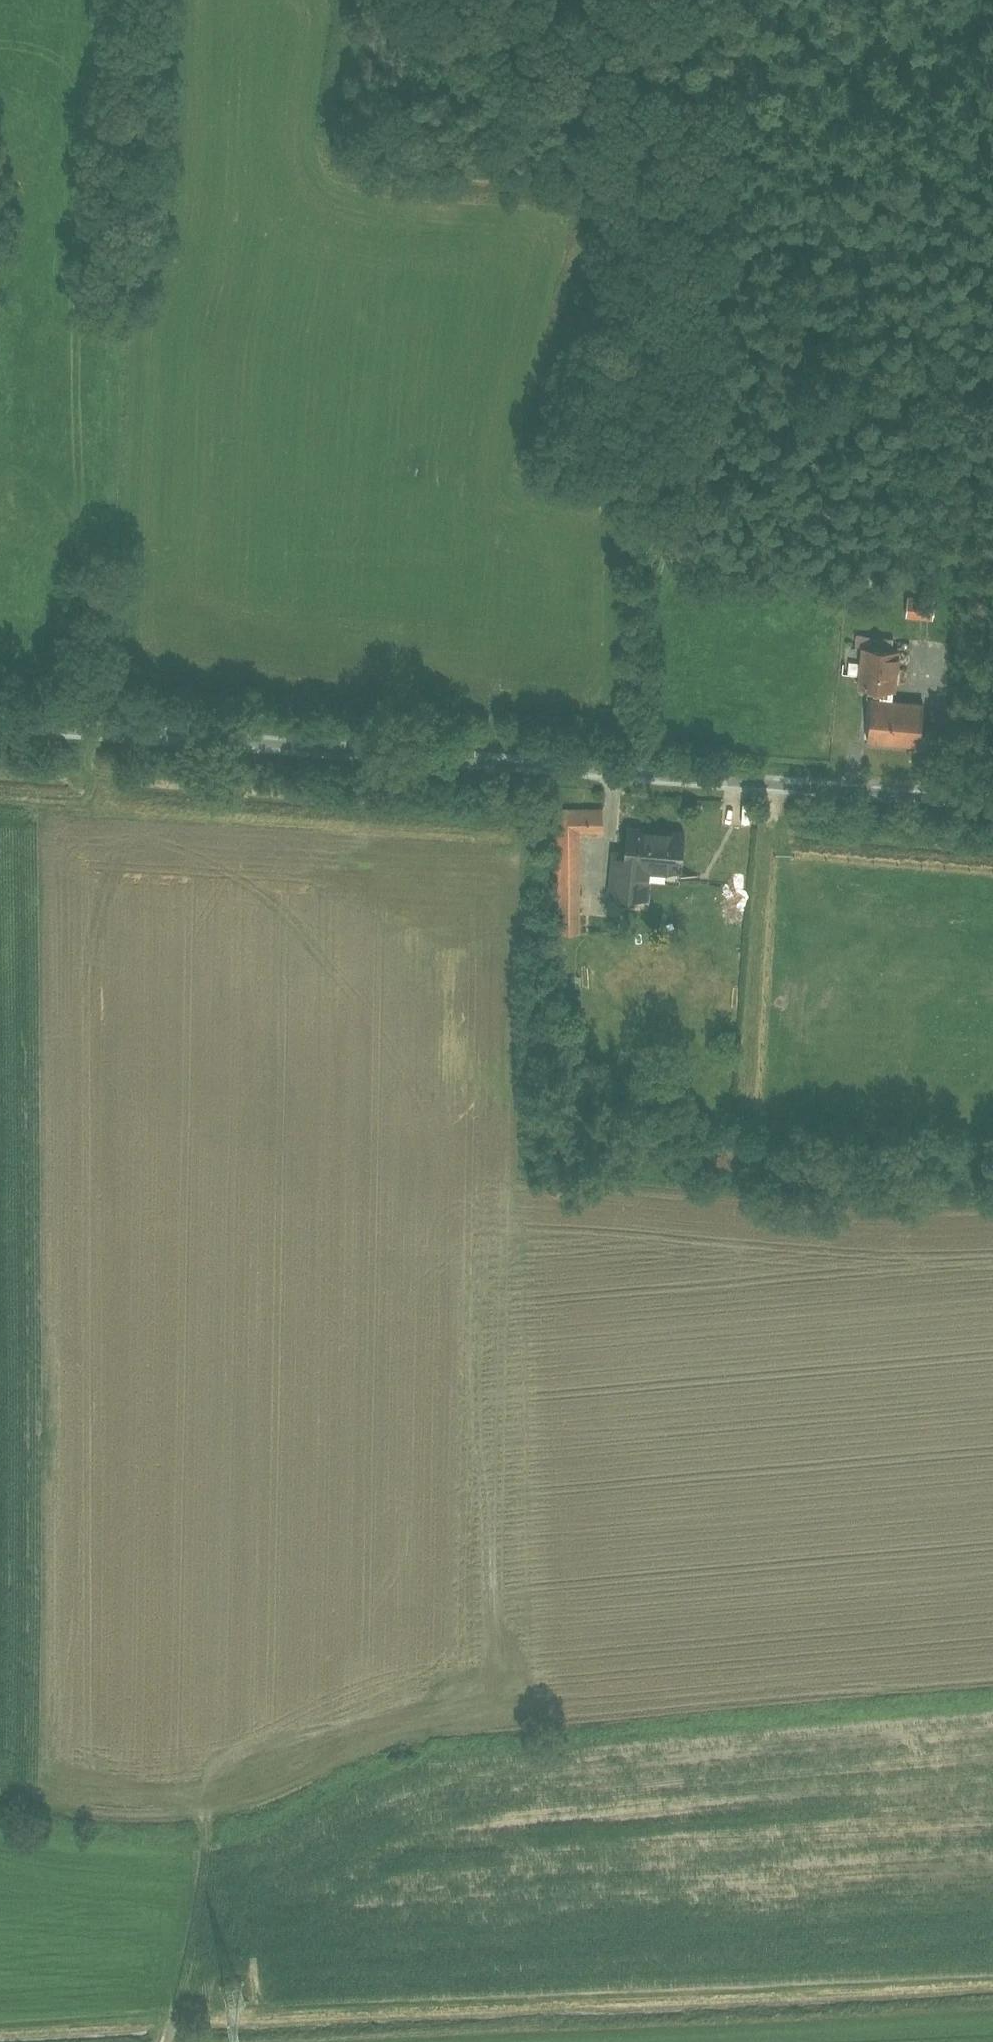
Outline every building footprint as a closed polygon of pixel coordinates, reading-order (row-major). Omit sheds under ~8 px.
[(931,623),(932,609),(901,606),(900,620),(931,623)] [(860,684),(888,687),(891,650),(863,648),(860,684)] [(921,746),(923,707),(868,703),(866,743),(921,746)] [(603,832),(602,806),(555,807),(558,933),(582,932),(580,832),(603,832)] [(676,883),(681,831),(628,826),(622,878),(676,883)]
